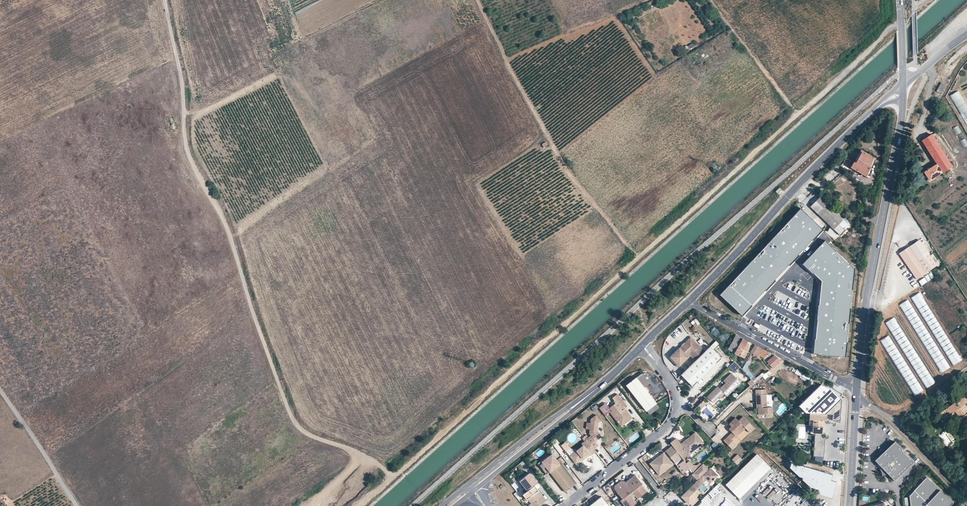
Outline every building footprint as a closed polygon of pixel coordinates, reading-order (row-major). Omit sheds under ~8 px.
[(941,82),(936,91),(941,94),(946,85),(941,82)] [(959,91),(950,95),(966,125),(966,105),(959,91)] [(966,146),(966,143),(959,125),(953,128),(963,148),(966,146)] [(921,140),(935,164),(923,171),(929,181),(951,167),(932,134),(927,137),(921,140)] [(862,174),(866,177),(874,157),(861,150),(855,162),(853,161),(850,168),(862,174)] [(810,207),(833,229),(844,218),(821,196),(815,202),(810,207)] [(800,208),(720,294),(742,316),(822,231),(800,208)] [(824,240),(801,264),(819,281),(812,353),(846,357),(854,269),(824,240)] [(919,240),(910,247),(927,272),(936,266),(919,240)] [(927,272),(910,247),(899,254),(908,267),(916,279),(927,272)] [(922,286),(927,282),(924,278),(919,281),(922,286)] [(714,328),(711,333),(725,343),(728,338),(714,328)] [(773,342),(775,340),(761,333),(760,336),(773,342)] [(729,350),(734,352),(741,337),(736,335),(732,344),(729,342),(727,346),(730,348),(729,350)] [(705,351),(690,337),(670,357),(679,366),(691,354),(696,360),(705,351)] [(734,352),(746,359),(749,353),(744,351),(749,341),(741,337),(734,352)] [(721,358),(710,346),(705,351),(696,360),(681,374),(693,386),(721,358)] [(760,353),(765,356),(767,352),(757,346),(754,352),(759,354),(760,353)] [(767,361),(773,368),(781,362),(775,355),(767,361)] [(679,366),(670,357),(669,358),(678,367),(679,366)] [(642,373),(637,376),(645,386),(650,383),(642,373)] [(737,379),(731,373),(723,381),(725,383),(722,386),(724,387),(720,390),(719,389),(717,386),(707,396),(712,402),(718,397),(719,398),(723,394),(726,396),(740,383),(736,379),(737,379)] [(645,386),(637,376),(627,384),(647,410),(657,403),(645,386)] [(831,421),(835,421),(838,419),(839,399),(832,391),(818,385),(797,406),(805,414),(809,413),(826,415),(832,415),(831,421)] [(766,407),(766,389),(755,389),(756,404),(757,404),(758,407),(758,414),(772,413),(772,406),(766,407)] [(627,404),(618,393),(613,397),(617,402),(610,406),(612,409),(611,411),(619,421),(620,420),(627,421),(633,417),(627,410),(626,411),(624,408),(623,409),(622,408),(627,404)] [(726,396),(723,394),(719,398),(718,397),(712,402),(707,396),(705,398),(714,408),(726,396)] [(964,425),(966,423),(966,409),(963,404),(966,401),(966,400),(963,395),(940,413),(938,415),(941,419),(944,417),(947,414),(949,416),(954,412),(964,425)] [(700,408),(707,402),(704,399),(697,405),(700,408)] [(606,402),(600,406),(606,414),(611,411),(612,409),(610,406),(606,402)] [(813,433),(822,434),(823,420),(826,421),(826,415),(809,413),(809,419),(812,420),(812,433),(813,433)] [(587,438),(595,449),(598,446),(595,443),(601,438),(597,432),(598,423),(601,421),(596,415),(591,419),(590,423),(586,423),(585,429),(589,430),(589,434),(590,436),(587,438)] [(755,427),(743,416),(739,420),(736,417),(731,422),(733,425),(732,426),(729,429),(737,436),(745,428),(750,432),(755,427)] [(718,445),(723,440),(721,438),(728,431),(724,427),(712,439),(718,445)] [(704,443),(696,432),(689,437),(690,438),(689,439),(688,438),(681,444),(676,438),(670,442),(673,445),(684,460),(690,456),(689,454),(704,443)] [(737,436),(732,432),(729,436),(737,444),(741,441),(737,436)] [(824,434),(822,434),(813,433),(812,456),(823,456),(824,443),(824,434)] [(737,444),(729,436),(724,440),(733,449),(737,444)] [(587,438),(586,438),(581,442),(583,444),(570,454),(575,461),(589,451),(591,453),(595,450),(595,449),(587,438)] [(895,442),(875,461),(895,481),(914,461),(895,442)] [(684,460),(673,445),(666,450),(682,472),(689,467),(684,460)] [(560,462),(552,452),(542,459),(541,458),(538,461),(546,472),(550,470),(560,462)] [(673,464),(664,452),(657,457),(658,458),(651,464),(659,475),(673,464)] [(733,459),(737,464),(743,459),(738,453),(733,459)] [(771,469),(757,455),(727,485),(740,499),(771,469)] [(575,482),(560,462),(550,470),(565,490),(575,482)] [(708,469),(702,463),(693,472),(695,475),(694,475),(698,479),(703,475),(707,479),(710,482),(717,475),(710,468),(708,469)] [(792,464),(791,469),(800,478),(804,479),(803,481),(812,488),(820,491),(818,495),(833,499),(838,483),(832,481),(833,478),(833,476),(792,464)] [(519,479),(527,490),(535,484),(538,482),(530,471),(519,479)] [(635,474),(625,481),(624,480),(620,479),(614,484),(614,487),(621,497),(620,499),(625,505),(629,505),(635,501),(631,496),(635,494),(637,497),(646,491),(641,483),(642,483),(635,474)] [(698,479),(692,485),(696,489),(707,479),(703,475),(698,479)] [(927,476),(909,494),(911,505),(921,505),(926,501),(931,505),(949,505),(953,502),(927,476)] [(504,483),(499,487),(503,491),(507,487),(504,483)] [(546,499),(535,484),(527,490),(523,493),(527,498),(528,497),(531,502),(534,505),(538,505),(546,499)] [(696,489),(692,485),(681,495),(688,503),(699,492),(696,489)] [(602,496),(589,505),(609,505),(602,496)]
